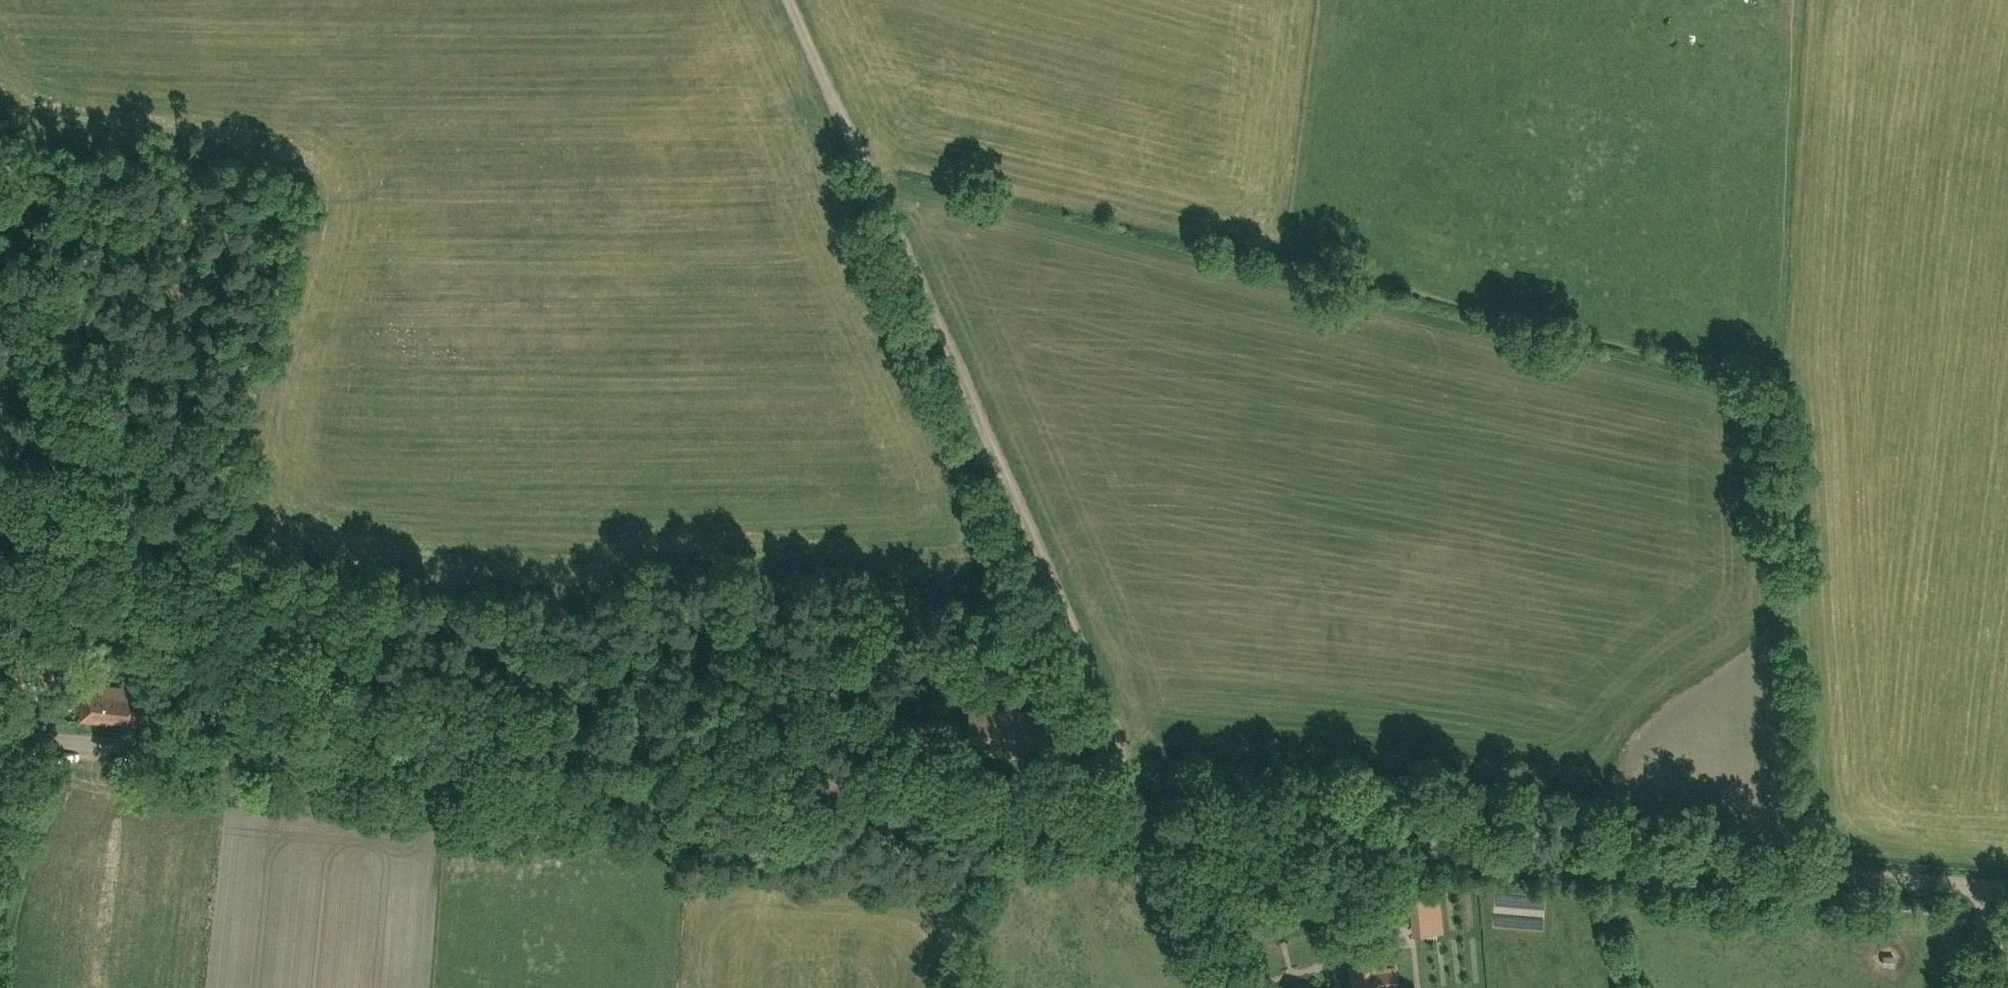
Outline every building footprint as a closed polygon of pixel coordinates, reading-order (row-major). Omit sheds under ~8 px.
[(140,724),(144,690),(105,686),(104,692),(84,690),(82,719),(140,724)] [(1071,762),(1074,727),(1043,724),(1046,696),(972,689),(970,717),(947,715),(947,721),(882,715),(879,740),(944,746),(944,750),(1071,762)] [(1440,932),(1439,919),(1413,922),(1414,935),(1440,932)] [(1375,953),(1350,956),(1354,987),(1398,987),(1396,967),(1377,970),(1375,953)]
